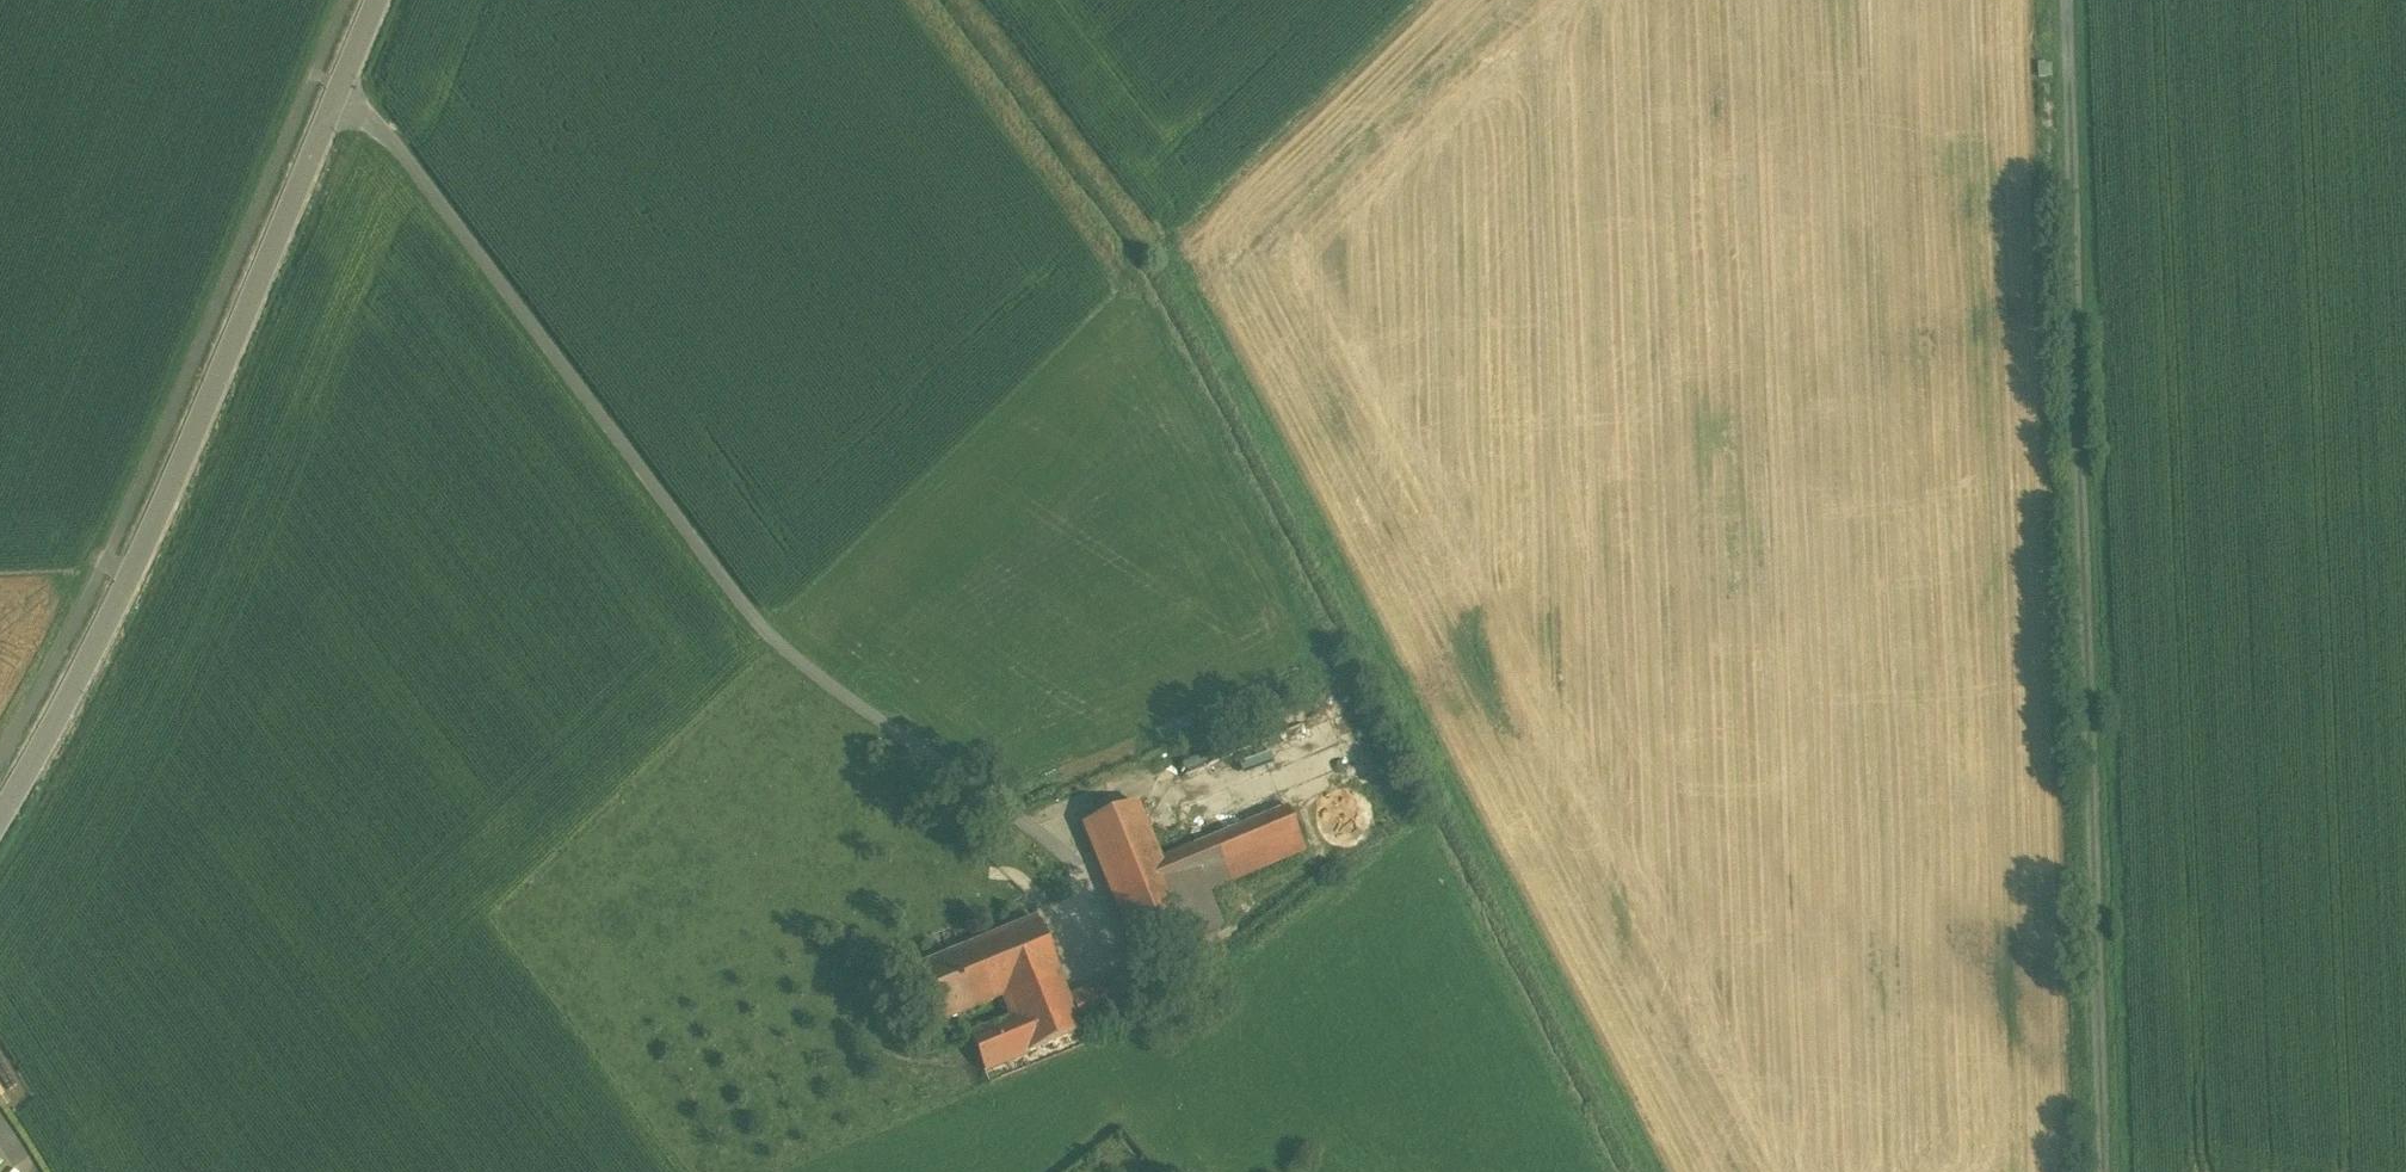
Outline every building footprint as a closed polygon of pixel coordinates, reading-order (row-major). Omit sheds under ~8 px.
[(1343,788),(1339,789),(1334,790),(1330,792),(1327,795),(1323,798),(1320,802),(1318,806),(1317,810),(1316,814),(1316,819),(1316,824),(1318,828),(1320,832),(1322,836),(1325,839),(1329,842),(1333,844),(1337,846),(1341,847),(1346,848),(1351,847),(1355,846),(1359,844),(1363,842),(1367,839),(1370,836),(1372,832),(1374,828),(1375,823),(1376,819),(1375,814),(1374,809),(1373,805),(1371,801),(1368,798),(1365,794),(1361,792),(1357,790),(1352,788),(1348,788),(1343,788)] [(1140,962),(1192,940),(1175,900),(1159,860),(1135,804),(1083,825),(1140,962)] [(1287,807),(1159,860),(1175,900),(1228,877),(1229,881),(1305,849),(1287,807)] [(969,1036),(988,1082),(1086,1043),(1081,1031),(1068,999),(1036,920),(983,942),(1004,995),(1014,1018),(969,1036)] [(983,942),(910,971),(931,1024),(1004,995),(983,942)] [(1153,964),(1068,999),(1081,1031),(1166,996),(1153,964)]
